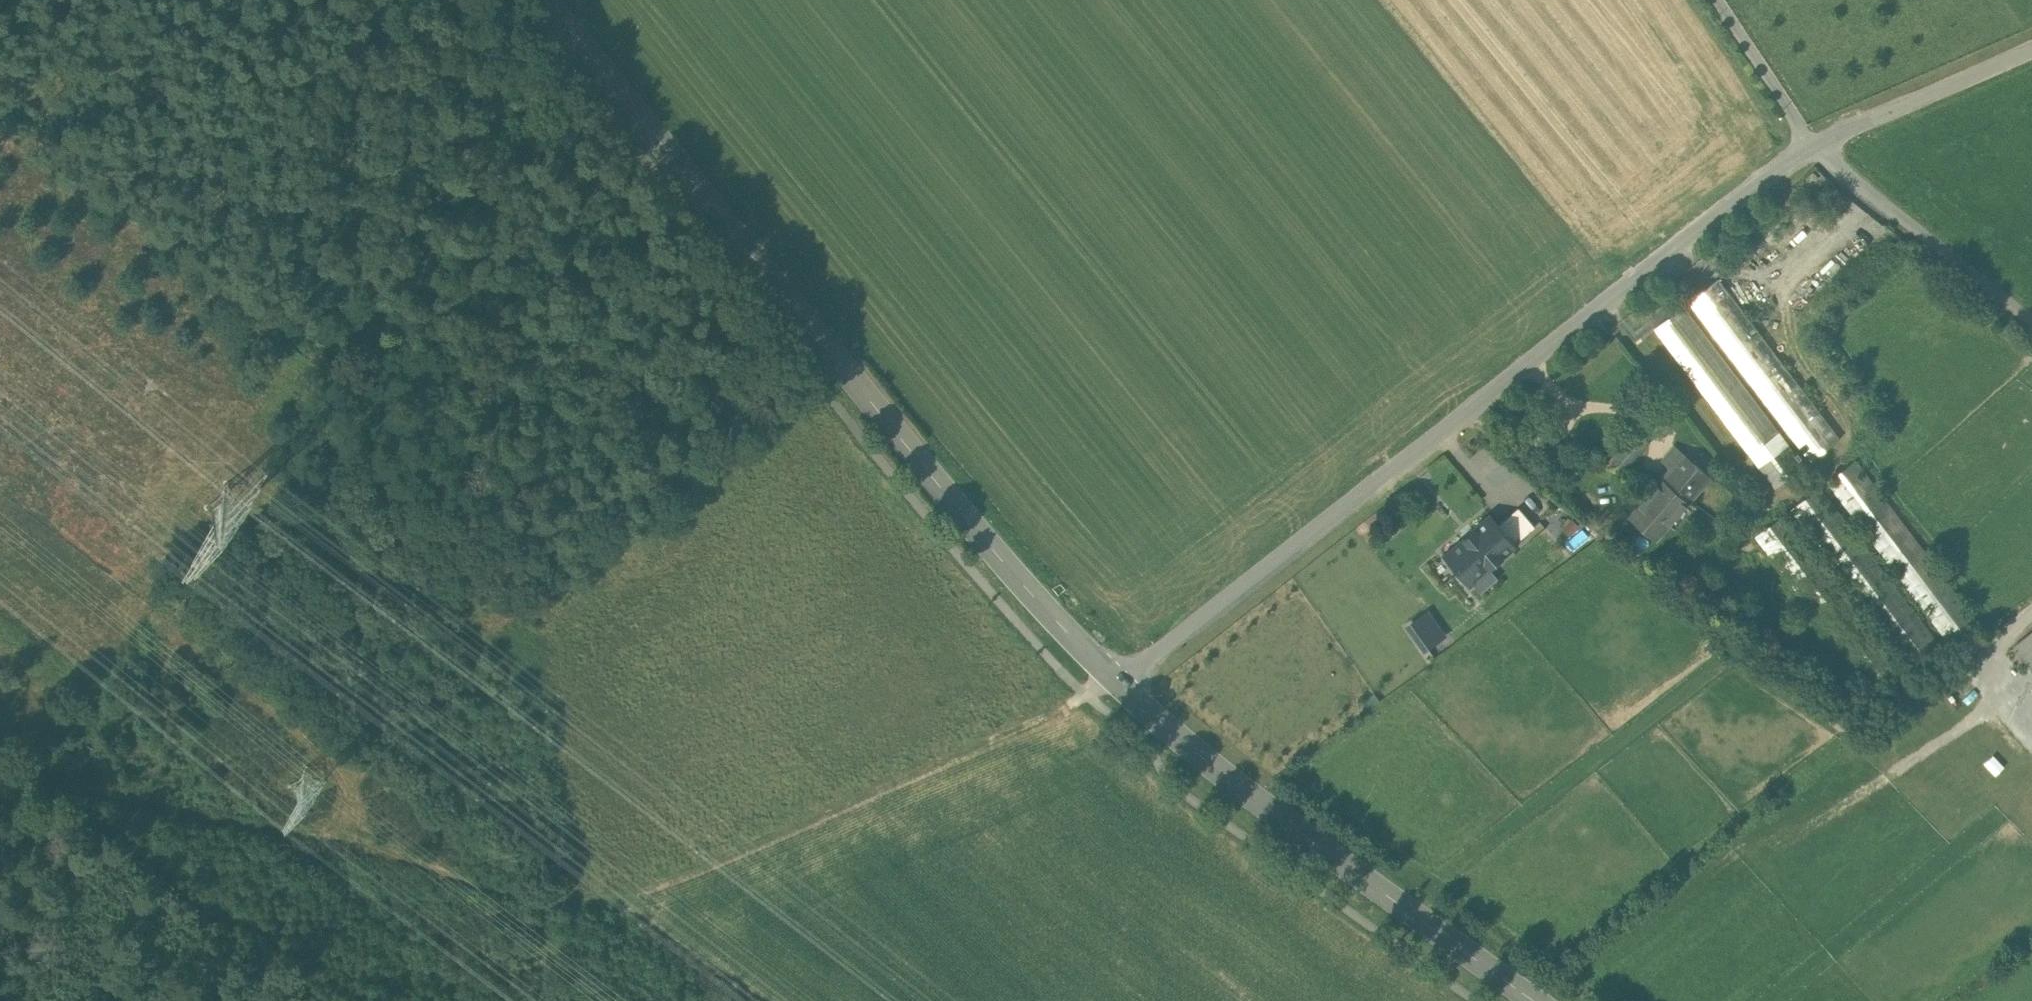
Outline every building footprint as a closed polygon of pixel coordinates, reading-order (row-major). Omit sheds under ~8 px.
[(1840,436),(1720,279),(1691,301),(1811,459),(1840,436)] [(1685,303),(1654,326),(1773,486),(1804,463),(1685,303)] [(1638,427),(1610,456),(1624,469),(1651,441),(1638,427)] [(1684,452),(1663,477),(1691,502),(1713,477),(1684,452)] [(1980,623),(1858,458),(1826,482),(1948,646),(1980,623)] [(1663,477),(1629,516),(1658,540),(1691,502),(1663,477)] [(1940,644),(1821,484),(1790,508),(1909,667),(1940,644)] [(1518,507),(1499,524),(1515,543),(1535,527),(1518,507)] [(1784,510),(1754,532),(1875,697),(1905,675),(1784,510)] [(1490,514),(1442,554),(1470,585),(1517,545),(1515,543),(1499,524),(1490,514)] [(1455,643),(1433,619),(1419,632),(1441,656),(1455,643)] [(2018,645),(2031,663),(2031,634),(2018,645)]
